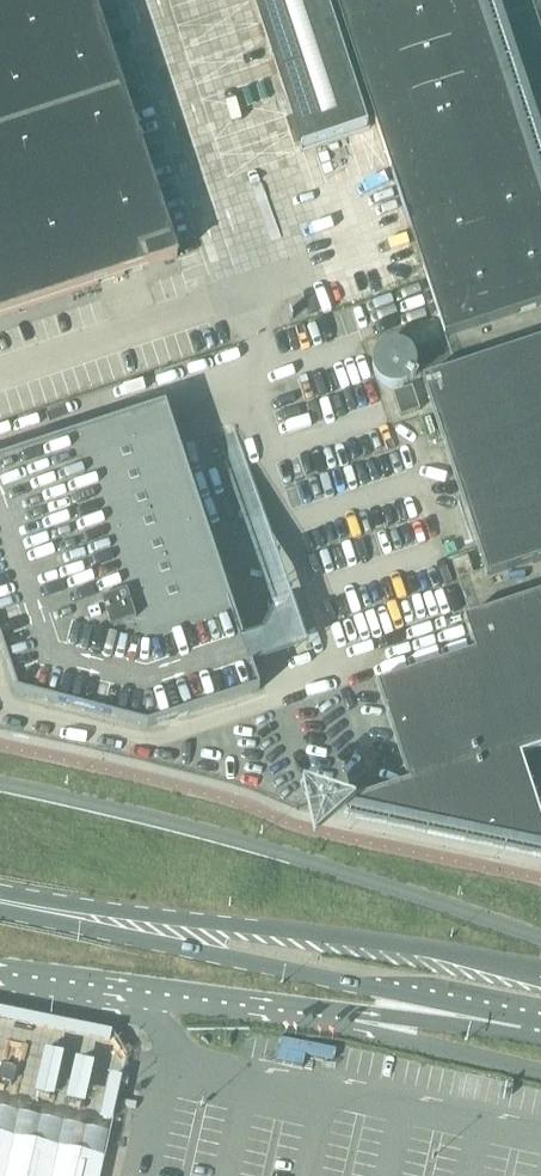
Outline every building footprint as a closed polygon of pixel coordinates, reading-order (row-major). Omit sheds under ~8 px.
[(177,258),(92,0),(0,0),(0,316),(177,258)] [(302,149),(368,127),(326,0),(253,0),(302,149)] [(445,338),(540,306),(540,185),(480,0),(333,0),(445,338)] [(422,380),(487,577),(540,559),(540,341),(422,380)] [(389,344),(379,349),(373,359),(372,370),(378,380),(387,386),(399,387),(409,381),(415,372),(415,360),(410,350),(400,344),(389,344)] [(392,393),(400,417),(419,411),(411,387),(392,393)] [(0,461),(0,645),(16,694),(147,728),(259,691),(165,406),(0,461)] [(452,561),(457,579),(473,574),(467,556),(452,561)] [(385,824),(418,813),(424,832),(456,821),(463,840),(495,829),(501,848),(537,836),(510,752),(540,741),(540,594),(464,620),(474,653),(377,685),(409,783),(375,794),(385,824)] [(39,1014),(38,1024),(89,1033),(91,1023),(39,1014)] [(57,1092),(62,1050),(46,1048),(42,1091),(57,1092)] [(103,1157),(110,1129),(90,1125),(57,1118),(24,1110),(0,1105),(0,1134),(103,1157)] [(103,1157),(0,1134),(0,1175),(99,1175),(103,1157)]
